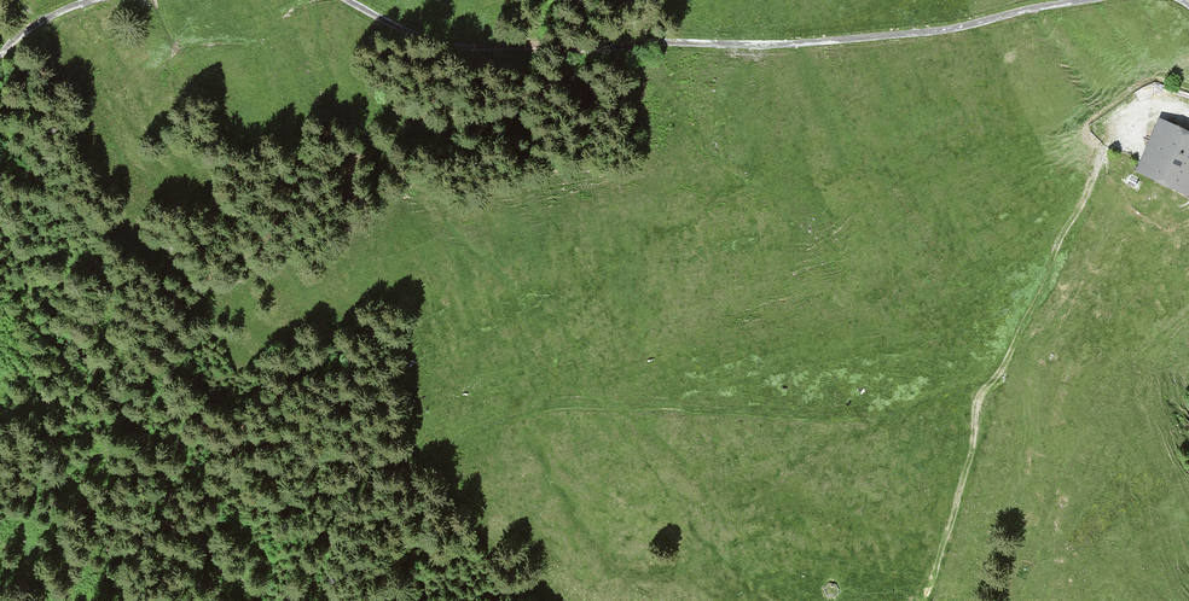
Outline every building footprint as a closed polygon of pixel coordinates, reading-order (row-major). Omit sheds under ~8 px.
[(1188,183),(1188,135),(1153,119),(1130,172),(1183,196),(1188,183)]
